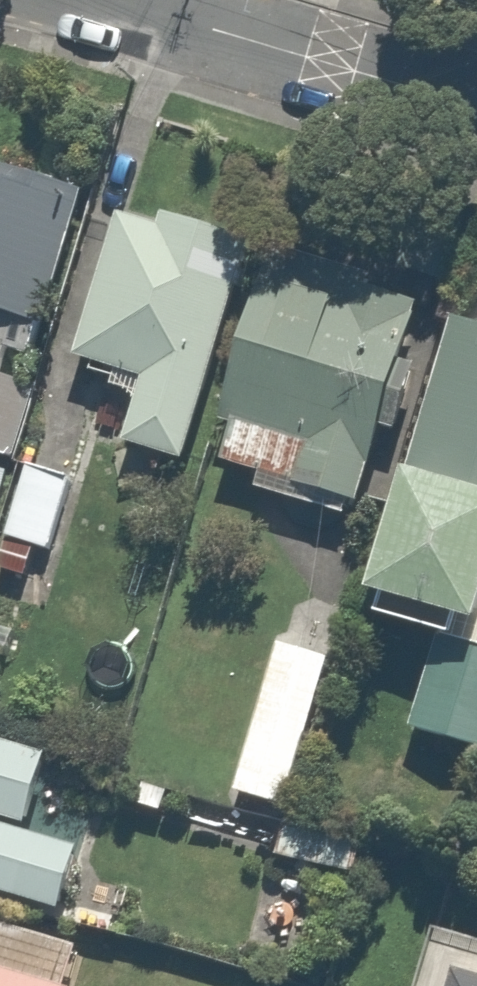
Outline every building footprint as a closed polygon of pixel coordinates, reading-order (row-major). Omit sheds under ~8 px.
[(0,175),(0,464),(22,470),(44,388),(14,380),(31,314),(69,324),(101,201),(0,175)] [(182,229),(132,215),(90,361),(160,381),(143,441),(205,459),(265,246),(184,223),(182,229)] [(415,437),(435,363),(418,358),(434,301),(286,260),(229,468),(271,480),(267,494),(372,523),(398,432),(415,437)] [(383,621),(447,638),(422,732),(476,747),(476,262),(383,621)] [(90,483),(41,469),(17,552),(65,567),(90,483)] [(0,473),(0,531),(15,477),(0,473)] [(348,660),(288,641),(240,797),(299,815),(348,660)] [(0,735),(0,898),(74,922),(96,855),(44,838),(70,758),(0,735)] [(437,936),(421,985),(476,985),(476,949),(437,936)] [(0,967),(0,985),(55,985),(0,967)]
